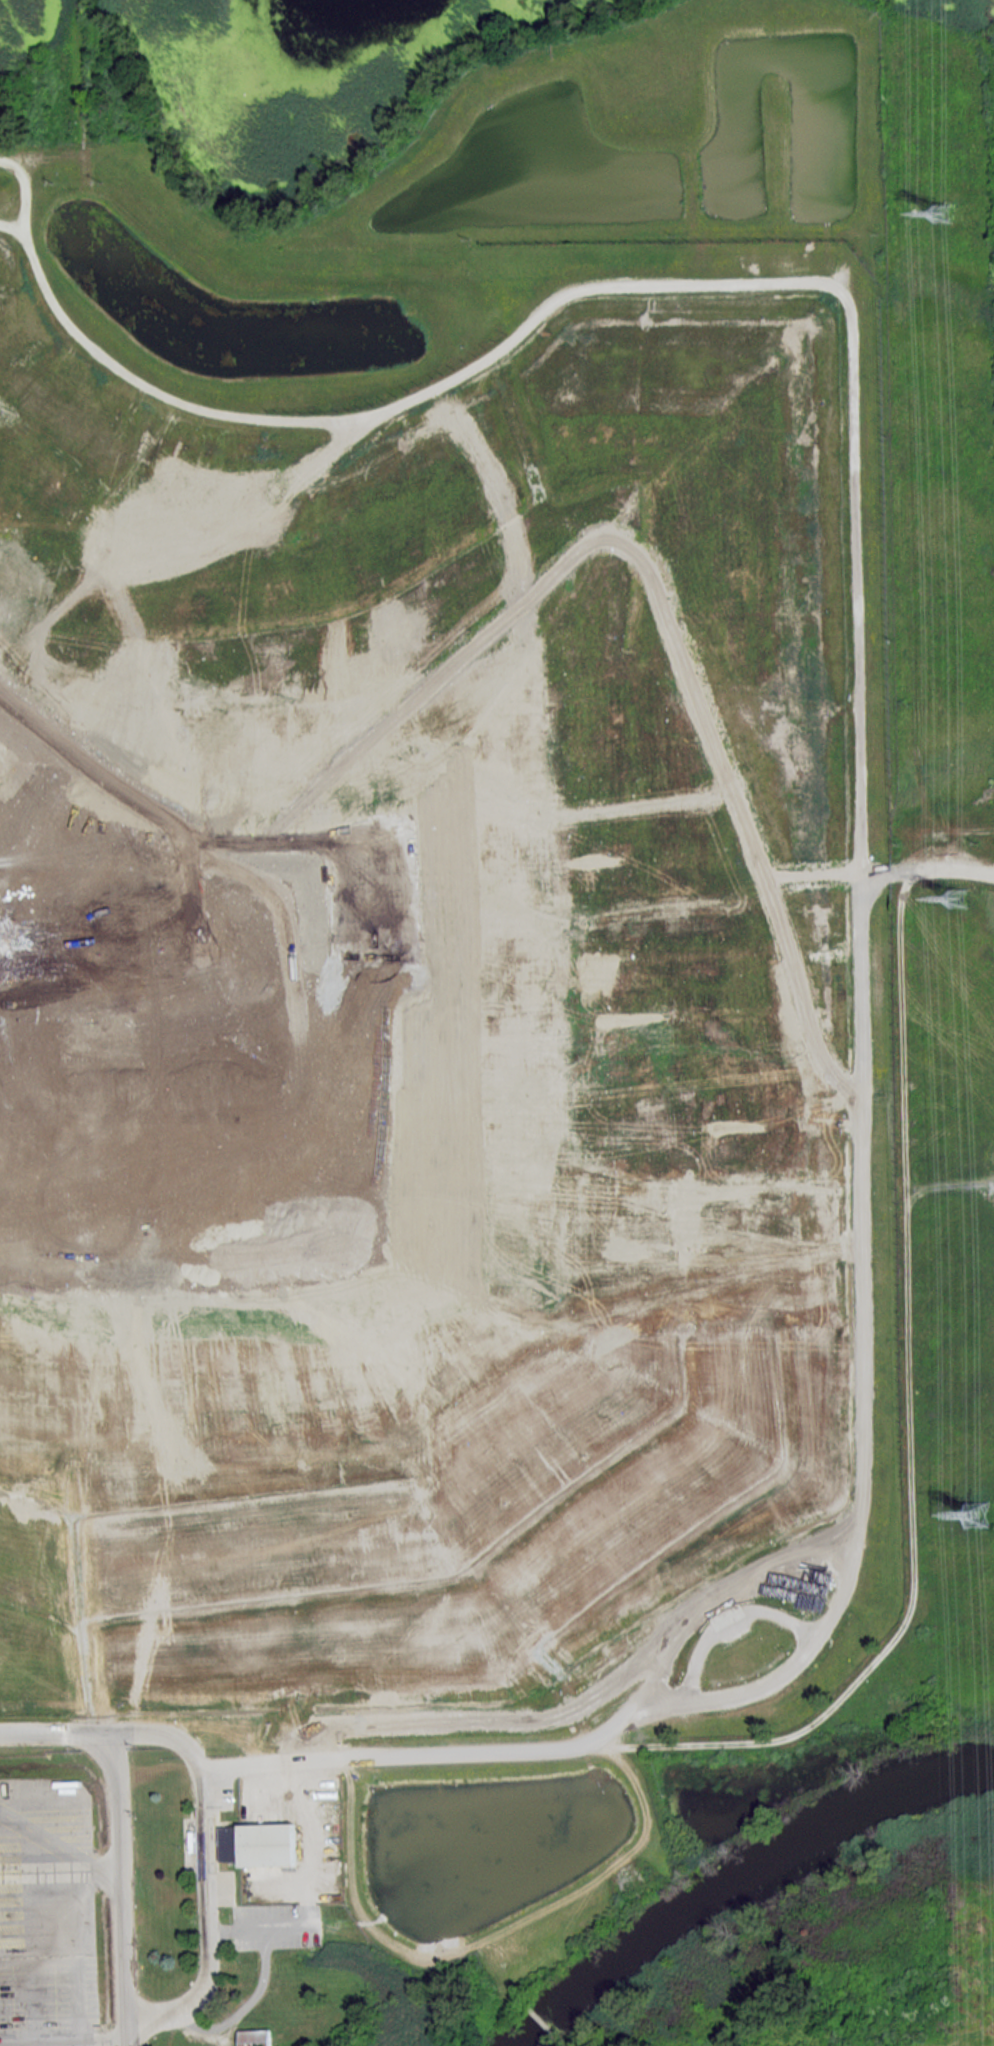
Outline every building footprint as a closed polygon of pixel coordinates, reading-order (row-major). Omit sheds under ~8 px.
[(216,1824),(290,1822),(292,1864),(236,1866),(236,1859),(217,1859),(216,1824)] [(271,2029),(240,2029),(240,2045),(254,2045),(271,2045),(271,2029)]
